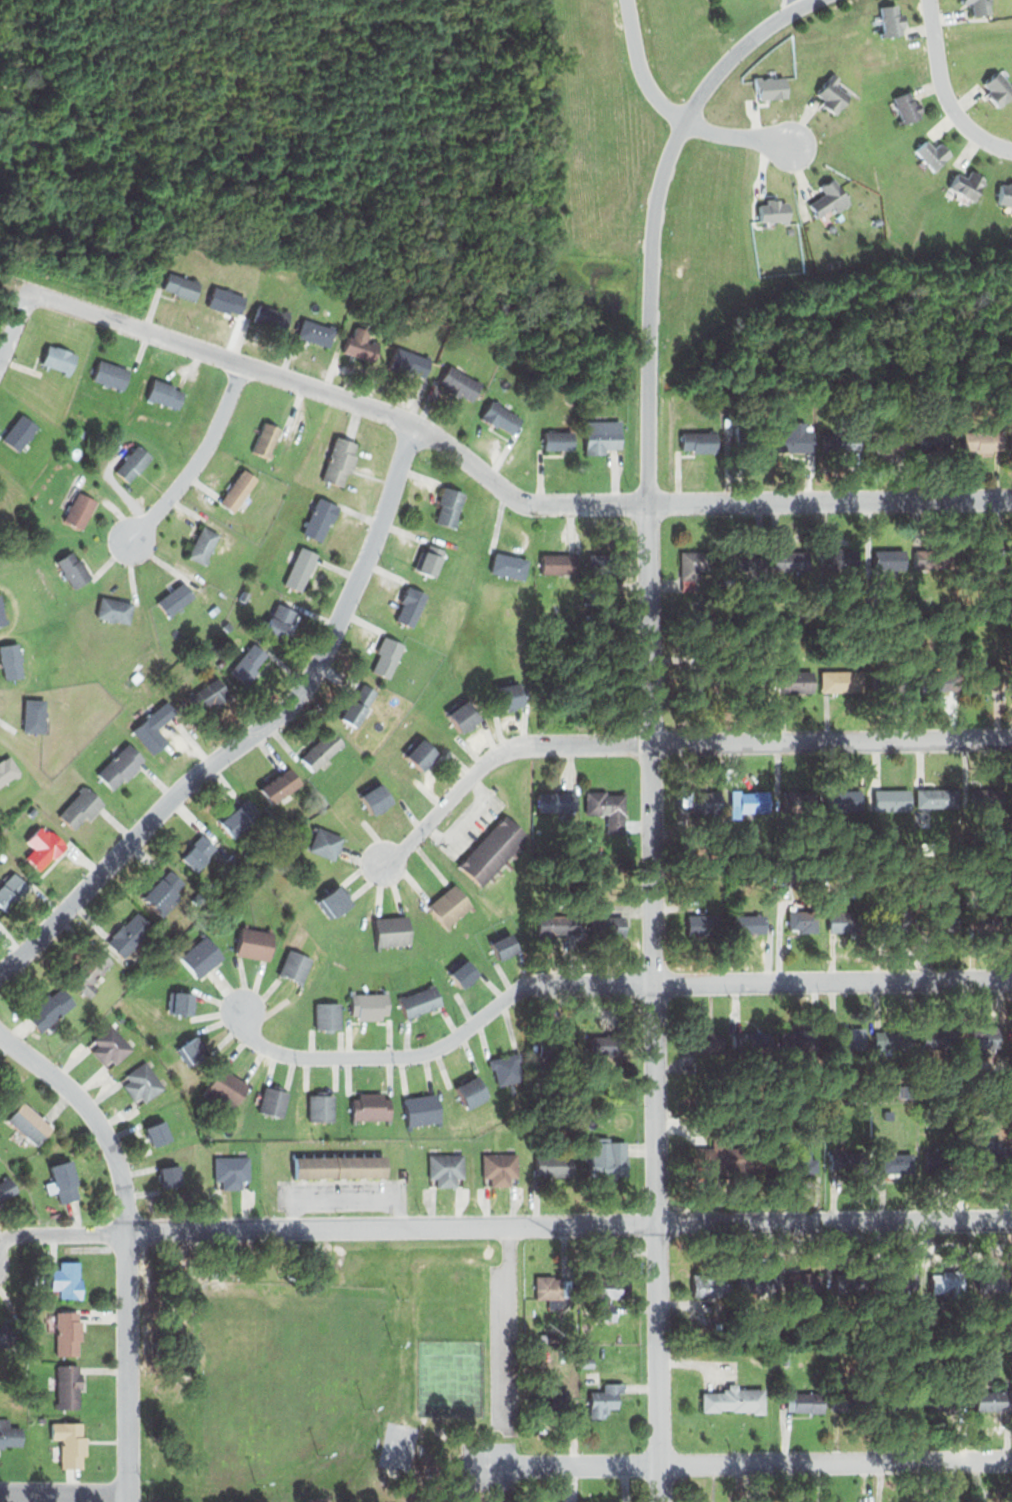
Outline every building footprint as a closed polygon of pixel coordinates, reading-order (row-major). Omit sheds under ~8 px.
[(962,3),(973,2),(975,15),(992,13),(990,0),(962,0),(962,3)] [(877,5),(902,1),(908,35),(883,39),(877,5)] [(997,67),(1011,81),(1011,95),(998,109),(985,96),(991,91),(982,81),(997,67)] [(836,73),(819,97),(825,102),(822,107),(838,118),(852,98),(836,87),(842,78),(836,73)] [(893,100),(912,91),(925,117),(905,126),(893,100)] [(913,152),(925,141),(935,152),(944,144),(954,155),(933,174),(913,152)] [(956,172),(948,188),(974,202),(987,178),(972,171),(968,178),(956,172)] [(808,202),(818,218),(849,198),(835,176),(822,185),(826,191),(808,202)] [(996,202),(1011,204),(1011,185),(999,183),(996,202)] [(871,218),(876,227),(884,222),(879,214),(871,218)] [(918,232),(915,237),(922,242),(926,236),(918,232)] [(168,271),(163,288),(176,291),(175,296),(193,301),(199,280),(168,271)] [(212,285),(244,295),(237,314),(206,304),(212,285)] [(259,304),(253,325),(286,334),(292,314),(259,304)] [(303,317),(297,337),(330,348),(337,327),(303,317)] [(347,335),(342,350),(374,361),(380,345),(369,341),(373,330),(356,324),(352,337),(347,335)] [(48,344),(77,353),(71,373),(42,364),(48,344)] [(394,347),(388,366),(424,378),(430,359),(394,347)] [(99,360),(92,381),(122,390),(129,370),(99,360)] [(442,381),(452,367),(481,385),(471,400),(464,395),(460,398),(447,391),(449,386),(442,381)] [(153,380),(147,399),(179,409),(186,390),(153,380)] [(482,418),(493,400),(523,420),(515,433),(497,422),(494,426),(482,418)] [(2,440),(19,453),(39,428),(22,415),(2,440)] [(263,421),(281,428),(269,458),(251,451),(263,421)] [(587,421),(587,455),(606,455),(606,447),(622,447),(622,421),(587,421)] [(725,423),(725,451),(738,451),(738,423),(725,423)] [(775,430),(775,451),(816,450),(815,429),(775,430)] [(869,430),(870,451),(908,450),(907,429),(869,430)] [(544,430),(544,450),(573,449),(573,430),(544,430)] [(964,431),(965,452),(1002,451),(1001,430),(964,431)] [(919,431),(919,450),(948,450),(948,431),(919,431)] [(822,433),(822,453),(860,452),(859,432),(822,433)] [(681,433),(681,449),(693,449),(693,453),(715,453),(715,433),(681,433)] [(321,479),(335,435),(357,443),(353,454),(356,456),(351,473),(346,471),(341,487),(321,479)] [(730,435),(730,454),(764,453),(764,435),(730,435)] [(115,471),(138,443),(153,455),(129,483),(115,471)] [(217,502),(244,468),(257,478),(230,513),(217,502)] [(275,487),(279,479),(289,483),(285,491),(275,487)] [(445,489),(465,495),(455,528),(435,521),(445,489)] [(62,520),(77,490),(97,500),(81,529),(62,520)] [(301,532),(318,496),(339,505),(321,541),(301,532)] [(187,556),(201,523),(220,532),(205,564),(187,556)] [(426,543),(445,551),(434,578),(415,569),(426,543)] [(283,583),(300,544),(318,553),(302,591),(283,583)] [(828,549),(830,573),(858,572),(857,548),(828,549)] [(960,549),(961,569),(996,567),(995,548),(960,549)] [(56,560),(74,549),(91,577),(74,588),(56,560)] [(874,551),(875,573),(905,572),(904,549),(874,551)] [(920,550),(949,549),(949,567),(920,568),(920,550)] [(495,550),(528,558),(522,580),(490,571),(495,550)] [(541,553),(542,572),(579,572),(578,553),(541,553)] [(592,553),(619,553),(620,581),(593,581),(592,553)] [(728,554),(728,579),(770,578),(770,553),(728,554)] [(776,553),(777,574),(819,574),(819,553),(776,553)] [(681,554),(719,555),(719,586),(681,586),(681,554)] [(155,600),(182,581),(193,598),(166,616),(155,600)] [(409,586),(427,594),(412,627),(394,619),(409,586)] [(236,598),(242,588),(250,592),(244,602),(236,598)] [(101,597),(97,616),(129,623),(133,604),(101,597)] [(264,633),(279,601),(299,611),(284,643),(264,633)] [(980,610),(982,617),(990,615),(988,608),(980,610)] [(196,615),(198,615),(200,616),(201,617),(201,618),(200,621),(200,622),(198,623),(197,623),(196,622),(194,622),(194,620),(193,619),(193,618),(195,616),(196,615)] [(220,626),(224,631),(230,625),(226,621),(220,626)] [(386,636),(370,672),(389,680),(404,643),(386,636)] [(230,673),(254,641),(270,652),(246,684),(230,673)] [(3,679),(0,659),(0,646),(20,643),(25,676),(3,679)] [(823,670),(823,692),(863,691),(862,669),(823,670)] [(874,670),(874,689),(909,689),(909,669),(874,670)] [(974,669),(1002,669),(1002,690),(974,690),(974,669)] [(736,671),(737,694),(769,693),(769,670),(736,671)] [(780,672),(781,692),(815,691),(814,671),(780,672)] [(925,672),(925,692),(962,691),(962,672),(925,672)] [(188,695),(219,676),(230,694),(199,713),(188,695)] [(341,718),(362,681),(378,690),(358,727),(341,718)] [(494,688),(499,711),(526,705),(520,681),(494,688)] [(445,710),(468,695),(483,717),(461,733),(445,710)] [(24,698),(49,698),(48,732),(23,731),(24,698)] [(150,756),(130,730),(168,701),(178,714),(159,728),(169,742),(150,756)] [(301,756),(332,727),(345,741),(314,770),(301,756)] [(404,754),(421,735),(441,754),(424,772),(404,754)] [(95,773),(113,792),(145,760),(127,742),(95,773)] [(21,772),(8,754),(0,760),(0,787),(21,772)] [(259,786),(291,765),(302,782),(270,803),(259,786)] [(358,794),(378,780),(393,802),(373,816),(358,794)] [(57,812),(84,784),(104,804),(76,831),(57,812)] [(682,784),(682,805),(691,805),(693,813),(721,812),(721,788),(696,788),(695,784),(682,784)] [(874,789),(874,810),(911,810),(911,788),(874,789)] [(786,790),(786,810),(817,809),(817,789),(786,790)] [(826,791),(826,810),(864,808),(864,789),(826,791)] [(918,790),(918,809),(960,808),(960,789),(918,790)] [(538,792),(538,813),(578,811),(578,790),(538,792)] [(730,792),(731,811),(770,809),(769,790),(730,792)] [(971,790),(972,809),(1006,809),(1006,790),(971,790)] [(606,832),(624,832),(623,791),(587,791),(587,814),(606,813),(606,832)] [(219,820),(232,837),(260,815),(247,799),(219,820)] [(27,812),(33,806),(37,810),(32,816),(27,812)] [(457,868),(507,815),(529,836),(480,889),(457,868)] [(27,841),(36,850),(27,859),(41,872),(68,845),(45,822),(27,841)] [(316,827),(307,849),(335,860),(344,838),(316,827)] [(179,858),(205,834),(217,846),(207,856),(209,859),(194,874),(179,858)] [(145,891),(170,867),(189,886),(163,911),(145,891)] [(7,913),(0,907),(0,886),(13,871),(30,886),(7,913)] [(428,905),(454,883),(473,905),(447,928),(428,905)] [(316,901),(341,884),(354,904),(329,920),(316,901)] [(789,911),(791,936),(821,935),(820,910),(789,911)] [(977,913),(978,929),(1008,928),(1007,911),(977,913)] [(107,939),(135,912),(151,929),(122,956),(107,939)] [(536,914),(537,939),(579,938),(578,913),(536,914)] [(836,913),(836,934),(871,933),(871,913),(836,913)] [(881,915),(882,934),(914,932),(914,913),(881,915)] [(733,915),(734,934),(767,932),(766,914),(733,915)] [(927,915),(928,933),(965,932),(965,914),(927,915)] [(374,918),(407,915),(409,945),(376,947),(374,918)] [(592,917),(593,937),(626,936),(626,916),(592,917)] [(683,916),(683,936),(716,936),(716,916),(683,916)] [(241,927),(236,955),(269,961),(274,933),(241,927)] [(491,943),(512,933),(521,950),(499,961),(491,943)] [(179,956),(205,935),(222,957),(197,978),(179,956)] [(71,978),(100,948),(114,962),(94,983),(98,986),(89,996),(71,978)] [(288,948),(312,959),(301,983),(278,973),(288,948)] [(451,973),(469,958),(481,972),(463,988),(451,973)] [(398,997),(436,983),(443,1003),(406,1017),(398,997)] [(25,1015),(63,985),(77,1002),(40,1032),(25,1015)] [(172,991),(170,1010),(193,1012),(194,993),(172,991)] [(351,995),(389,994),(390,1013),(382,1013),(382,1019),(359,1020),(359,1013),(352,1013),(351,995)] [(315,1002),(342,1002),(342,1029),(315,1029),(315,1002)] [(92,1038),(111,1022),(133,1048),(116,1063),(111,1058),(103,1065),(91,1051),(98,1045),(92,1038)] [(964,1026),(965,1046),(999,1046),(999,1025),(964,1026)] [(832,1028),(833,1047),(867,1046),(866,1027),(832,1028)] [(922,1028),(923,1048),(958,1046),(957,1027),(922,1028)] [(873,1029),(874,1049),(913,1047),(913,1028),(873,1029)] [(780,1031),(781,1049),(821,1047),(820,1029),(780,1031)] [(692,1031),(723,1031),(724,1053),(692,1053),(692,1031)] [(732,1031),(732,1051),(771,1050),(771,1031),(732,1031)] [(590,1033),(590,1053),(625,1052),(625,1033),(590,1033)] [(541,1034),(542,1056),(577,1055),(577,1034),(541,1034)] [(176,1048),(197,1036),(208,1054),(187,1067),(176,1048)] [(488,1058),(491,1069),(494,1068),(499,1086),(526,1079),(518,1051),(488,1058)] [(124,1072),(145,1056),(167,1087),(147,1101),(141,1093),(134,1098),(124,1084),(130,1080),(124,1072)] [(221,1066),(249,1083),(234,1107),(206,1090),(221,1066)] [(456,1087),(478,1075),(490,1096),(468,1108),(456,1087)] [(265,1085),(289,1091),(282,1117),(258,1110),(265,1085)] [(898,1090),(899,1099),(910,1098),(910,1090),(898,1090)] [(351,1097),(352,1120),(391,1118),(390,1097),(383,1097),(383,1091),(360,1092),(361,1097),(351,1097)] [(401,1099),(406,1127),(440,1120),(435,1092),(401,1099)] [(309,1094),(334,1095),(334,1121),(309,1120),(309,1094)] [(7,1119),(22,1102),(52,1126),(37,1144),(7,1119)] [(591,1107),(592,1116),(612,1115),(611,1105),(591,1107)] [(883,1110),(893,1110),(893,1119),(883,1119),(883,1110)] [(145,1127),(163,1120),(171,1138),(153,1146),(145,1127)] [(783,1133),(783,1142),(796,1142),(795,1133),(783,1133)] [(583,1135),(585,1177),(629,1175),(628,1142),(610,1142),(609,1134),(583,1135)] [(982,1167),(1011,1167),(1011,1146),(1000,1146),(999,1141),(982,1141),(982,1167)] [(745,1148),(746,1171),(776,1169),(775,1147),(745,1148)] [(694,1149),(694,1170),(736,1170),(737,1149),(694,1149)] [(829,1153),(829,1173),(870,1171),(869,1151),(829,1153)] [(926,1152),(926,1170),(962,1169),(962,1151),(926,1152)] [(483,1152),(525,1152),(525,1184),(517,1184),(517,1177),(512,1177),(512,1185),(493,1185),(493,1177),(483,1177),(483,1152)] [(787,1153),(788,1173),(817,1172),(816,1152),(787,1153)] [(877,1153),(878,1171),(913,1169),(912,1152),(877,1153)] [(428,1154),(463,1153),(464,1177),(458,1177),(458,1187),(437,1187),(436,1180),(428,1180),(428,1154)] [(536,1153),(573,1153),(573,1176),(536,1177),(536,1153)] [(295,1156),(295,1178),(386,1177),(386,1155),(295,1156)] [(215,1157),(250,1157),(250,1180),(244,1180),(244,1188),(224,1188),(224,1181),(215,1180),(215,1157)] [(50,1165),(54,1179),(45,1181),(48,1193),(59,1190),(62,1200),(81,1195),(70,1159),(50,1165)] [(159,1166),(181,1164),(184,1186),(162,1188),(159,1166)] [(19,1188),(9,1174),(0,1180),(0,1201),(19,1188)] [(50,1270),(50,1289),(60,1289),(59,1298),(81,1298),(80,1261),(59,1262),(58,1270),(50,1270)] [(836,1271),(837,1290),(871,1288),(870,1269),(836,1271)] [(933,1272),(933,1295),(968,1295),(969,1272),(933,1272)] [(982,1293),(1011,1292),(1011,1273),(982,1274),(982,1293)] [(787,1274),(787,1294),(825,1293),(825,1274),(787,1274)] [(590,1276),(592,1308),(611,1308),(610,1297),(630,1296),(629,1275),(590,1276)] [(736,1276),(737,1292),(754,1291),(754,1299),(778,1298),(777,1275),(736,1276)] [(692,1276),(693,1298),(730,1298),(729,1276),(692,1276)] [(535,1278),(536,1300),(549,1300),(549,1308),(570,1308),(570,1277),(535,1278)] [(56,1312),(79,1312),(78,1322),(82,1320),(83,1341),(78,1340),(78,1355),(56,1354),(56,1312)] [(580,1358),(580,1369),(593,1368),(592,1357),(580,1358)] [(59,1364),(79,1364),(78,1373),(82,1373),(81,1388),(78,1388),(78,1407),(61,1407),(59,1364)] [(590,1391),(590,1419),(603,1419),(604,1412),(609,1412),(609,1406),(619,1406),(618,1392),(623,1391),(622,1383),(604,1383),(604,1391),(590,1391)] [(703,1392),(704,1411),(752,1410),(752,1414),(766,1414),(766,1388),(739,1389),(739,1383),(728,1383),(728,1388),(723,1388),(723,1392),(703,1392)] [(559,1390),(567,1389),(568,1417),(533,1417),(533,1397),(559,1396),(559,1390)] [(786,1392),(787,1411),(824,1409),(823,1391),(786,1392)] [(931,1393),(932,1412),(966,1411),(965,1392),(931,1393)] [(830,1394),(830,1411),(873,1409),(872,1393),(830,1394)] [(975,1394),(976,1410),(1004,1409),(1004,1393),(975,1394)] [(21,1444),(20,1426),(9,1426),(9,1416),(0,1416),(0,1445),(21,1444)] [(50,1422),(82,1421),(82,1435),(88,1435),(87,1456),(83,1455),(82,1468),(60,1469),(61,1441),(52,1440),(50,1422)]
